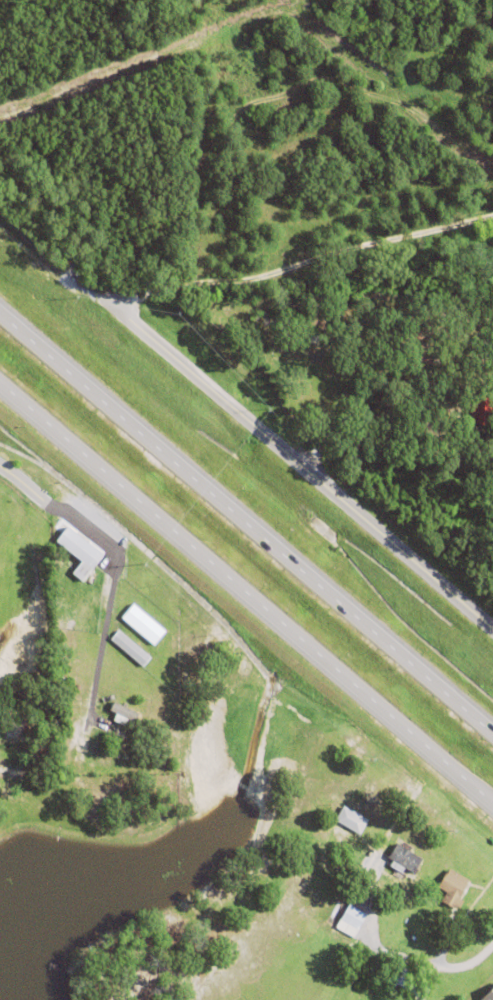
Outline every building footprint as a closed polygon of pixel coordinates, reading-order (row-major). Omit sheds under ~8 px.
[(72,572),(81,561),(56,540),(68,525),(103,553),(82,580),(72,572)] [(122,617),(134,603),(166,630),(154,644),(122,617)] [(111,639),(119,630),(151,657),(143,666),(111,639)] [(109,711),(117,714),(116,716),(137,725),(141,715),(113,703),(109,711)] [(351,809),(362,816),(368,820),(360,835),(335,820),(344,806),(351,810),(351,809)] [(402,873),(390,865),(393,860),(389,858),(398,843),(423,859),(417,869),(420,870),(416,875),(405,868),(402,873)] [(338,869),(342,862),(351,867),(348,874),(338,869)] [(467,884),(468,884),(460,899),(464,901),(459,909),(455,907),(454,909),(442,901),(447,892),(438,887),(446,872),(448,873),(450,869),(469,880),(467,884)] [(336,927),(349,904),(368,915),(355,938),(336,927)] [(327,985),(342,961),(346,963),(331,987),(327,985)] [(480,999),(492,988),(492,999),(480,999)]
